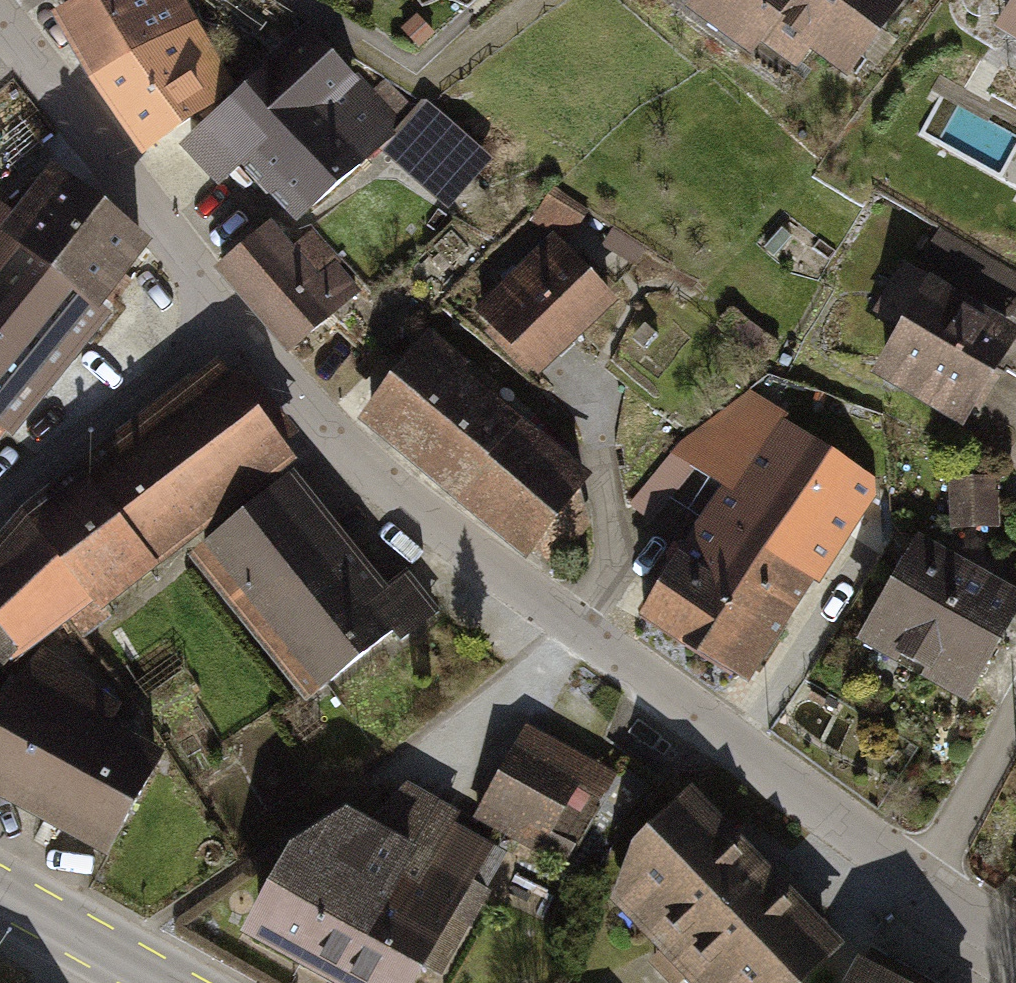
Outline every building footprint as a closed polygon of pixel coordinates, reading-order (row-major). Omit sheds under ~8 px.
[(65,13),(97,71),(174,30),(191,22),(179,0),(89,0),(69,11),(65,13)] [(794,62),(828,24),(870,62),(915,11),(934,28),(959,0),(725,0),(794,62)] [(1001,32),(1015,41),(1015,8),(1001,32)] [(174,30),(97,71),(147,143),(215,97),(174,30)] [(464,174),(311,31),(173,135),(217,185),(241,166),(290,217),(372,150),(431,210),(464,174)] [(142,241),(63,180),(24,229),(0,210),(0,422),(142,241)] [(269,223),(222,259),(290,345),(355,294),(309,236),(290,250),(269,223)] [(548,234),(469,311),(535,377),(613,301),(548,234)] [(868,372),(969,429),(1015,346),(1015,322),(926,271),(868,372)] [(580,477),(428,350),(374,415),(526,542),(580,477)] [(87,479),(148,557),(260,470),(254,463),(280,443),(233,382),(207,402),(199,392),(87,479)] [(644,610),(744,676),(871,485),(772,419),(644,610)] [(87,479),(30,522),(0,559),(0,667),(22,646),(74,605),(90,626),(111,610),(102,598),(150,561),(148,557),(87,479)] [(271,485),(190,549),(306,694),(387,630),(271,485)] [(858,635),(961,695),(1015,601),(1015,594),(916,536),(858,635)] [(0,717),(0,788),(111,849),(155,764),(82,726),(100,697),(42,652),(17,686),(0,717)] [(527,720),(473,817),(563,867),(618,770),(527,720)] [(239,926),(343,982),(414,982),(426,962),(443,972),(488,892),(470,882),(490,846),(452,825),(458,814),(402,783),(368,823),(345,809),(285,848),(239,926)] [(638,847),(616,900),(662,946),(650,958),(674,982),(679,982),(689,974),(698,982),(792,982),(829,947),(685,800),(638,847)] [(858,960),(845,982),(899,982),(858,960)]
